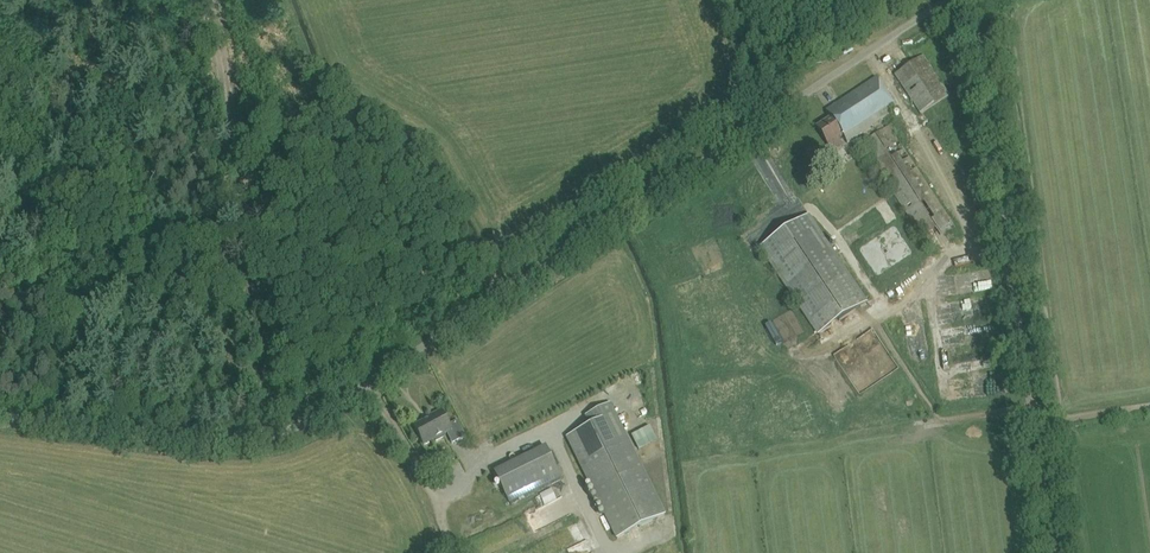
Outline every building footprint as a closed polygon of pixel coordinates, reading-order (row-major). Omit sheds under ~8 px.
[(894,75),(902,86),(921,114),(949,95),(922,56),(894,75)] [(816,127),(824,138),(833,152),(842,146),(837,139),(842,136),(847,143),(897,110),(875,77),(825,111),(830,118),(816,127)] [(888,127),(861,145),(928,247),(955,228),(893,135),(897,132),(892,124),(888,127)] [(760,247),(819,334),(865,303),(807,215),(760,247)] [(567,437),(572,448),(617,538),(664,515),(609,404),(586,416),(590,425),(567,437)] [(413,427),(423,445),(434,440),(435,441),(445,436),(444,435),(451,431),(440,410),(428,417),(428,418),(413,427)] [(633,435),(640,450),(659,441),(652,426),(633,435)] [(548,446),(495,471),(510,502),(563,478),(548,446)] [(540,493),(545,504),(557,499),(552,488),(540,493)] [(525,535),(566,515),(560,503),(520,523),(525,535)] [(561,551),(578,541),(574,534),(557,544),(561,551)] [(592,552),(588,541),(568,549),(570,552),(590,552),(592,552)]
